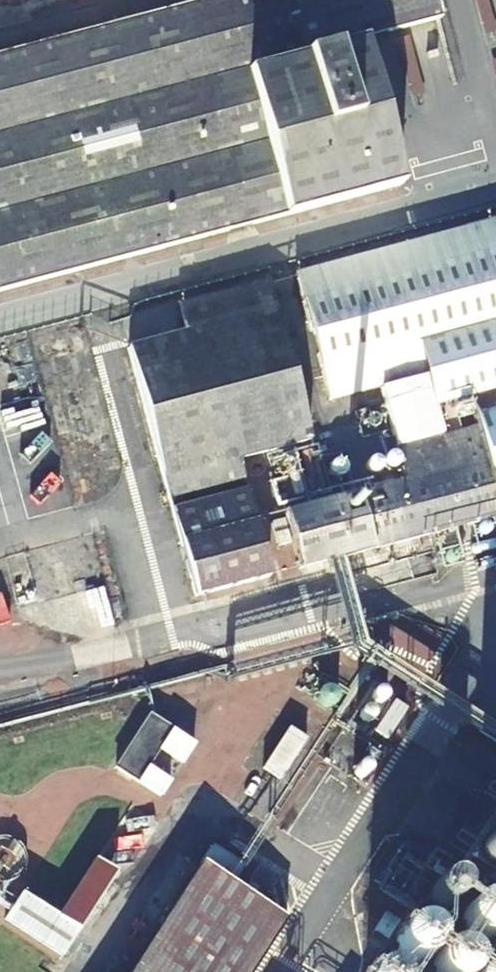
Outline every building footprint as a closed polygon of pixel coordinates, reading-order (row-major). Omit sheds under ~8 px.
[(0,59),(0,292),(254,226),(236,153),(265,146),(246,74),(438,22),(432,0),(223,0),(0,59)] [(390,470),(440,456),(431,423),(472,412),(495,502),(495,232),(284,289),(322,434),(376,419),(390,470)] [(310,443),(268,288),(181,312),(185,332),(128,348),(195,600),(269,579),(239,462),(310,443)] [(314,453),(299,456),(309,493),(323,489),(314,453)] [(292,462),(279,464),(287,497),(300,494),(292,462)] [(384,687),(386,686),(388,685),(389,683),(390,680),(390,678),(389,676),(388,674),(386,673),(383,672),(381,673),(379,673),(377,675),(376,677),(375,679),(376,682),(377,684),(379,686),(381,687),(384,687)] [(371,708),(373,708),(375,706),(377,704),(377,702),(377,699),(376,697),(375,696),(373,694),(371,694),(368,694),(366,695),(364,696),(363,698),(362,701),(363,703),(364,705),(366,707),(368,708),(371,708)] [(178,770),(156,755),(164,743),(185,758),(199,737),(152,705),(114,761),(162,794),(178,770)] [(276,710),(240,768),(275,791),(311,734),(276,710)] [(366,756),(368,755),(370,753),(372,751),(372,749),(372,747),(371,745),(370,743),(368,742),(366,741),(363,741),(361,742),(360,744),(358,745),(358,748),(358,750),(359,753),(361,754),(363,755),(366,756)] [(477,823),(480,824),(484,824),(488,823),(491,821),(493,818),(494,814),(494,810),(493,807),(490,804),(487,802),(483,801),(479,801),(476,803),(473,806),(471,809),(471,813),(472,817),(474,821),(477,823)] [(462,847),(466,848),(469,848),(473,847),(476,845),(478,842),(479,838),(479,835),(478,831),(476,828),(472,826),(469,825),(465,825),(461,827),(458,830),(456,834),(456,838),(457,842),(459,845),(462,847)] [(63,902),(85,915),(121,859),(99,846),(63,902)] [(211,847),(129,971),(250,971),(284,919),(262,904),(232,884),(243,868),(211,847)] [(495,873),(495,850),(494,850),(490,852),(487,855),(485,858),(485,862),(486,866),(488,869),(491,872),(495,873)] [(432,899),(435,901),(439,901),(443,900),(446,897),(448,894),(449,891),(449,887),(448,883),(446,880),(442,878),(438,877),(434,878),(431,879),(428,882),(426,886),(426,890),(427,894),(429,897),(432,899)] [(24,879),(0,919),(0,922),(59,958),(85,915),(63,902),(24,879)] [(480,942),(486,939),(490,933),(492,927),(493,921),(491,915),(487,910),(482,906),(476,904),(470,904),(464,906),(458,910),(455,915),(453,921),(453,928),(456,934),(461,939),(467,942),(473,943),(480,942)] [(421,946),(427,942),(431,937),(434,931),(434,924),(432,918),(428,913),(423,909),(417,907),(411,907),(405,909),(400,913),(396,918),(394,925),(394,932),(397,938),(402,943),(408,946),(414,947),(421,946)] [(464,969),(466,963),(466,957),(464,951),(461,945),(456,942),(450,940),(443,940),(437,942),(432,945),(429,951),(427,957),(427,964),(430,970),(431,971),(462,971),(464,969)] [(402,968),(399,963),(394,959),(388,957),(381,957),(375,959),(370,963),(367,968),(365,971),(404,971),(402,968)]
